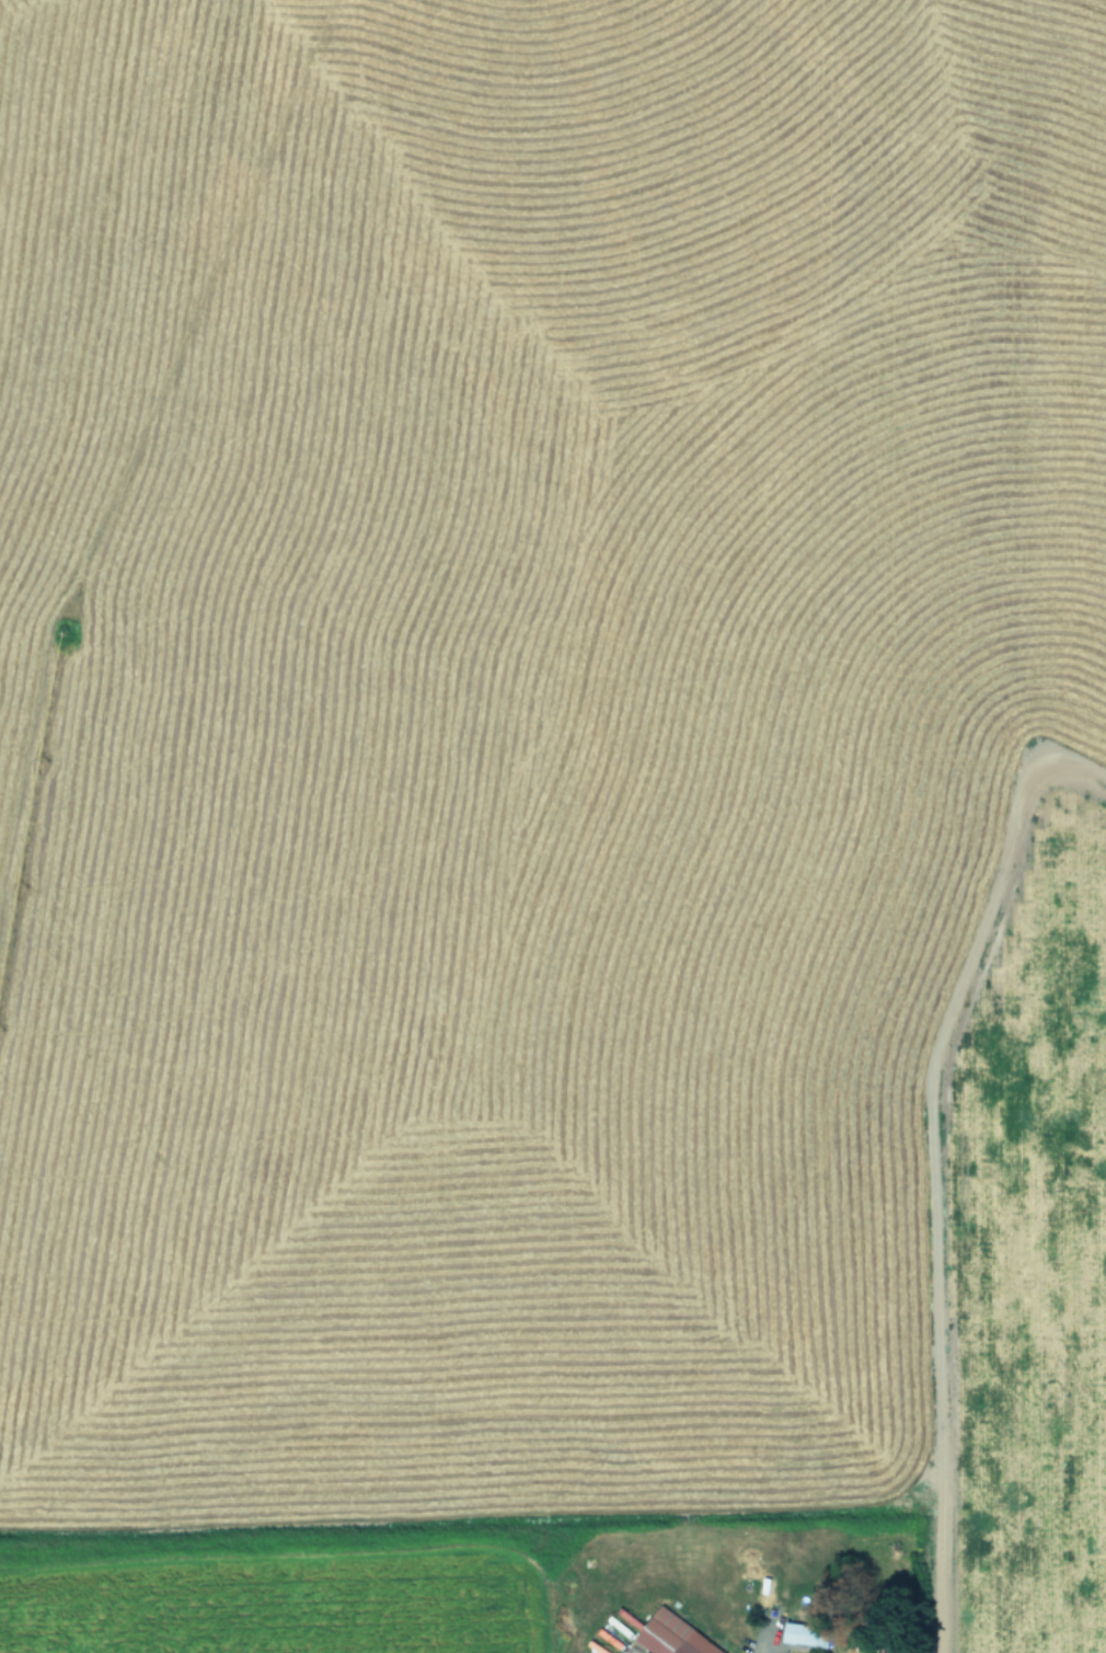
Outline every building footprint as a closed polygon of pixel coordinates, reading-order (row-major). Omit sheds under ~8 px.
[(656,1603),(631,1637),(650,1651),(640,1651),(639,1652),(725,1652),(656,1603)] [(781,1623),(779,1640),(824,1645),(826,1628),(781,1623)]
